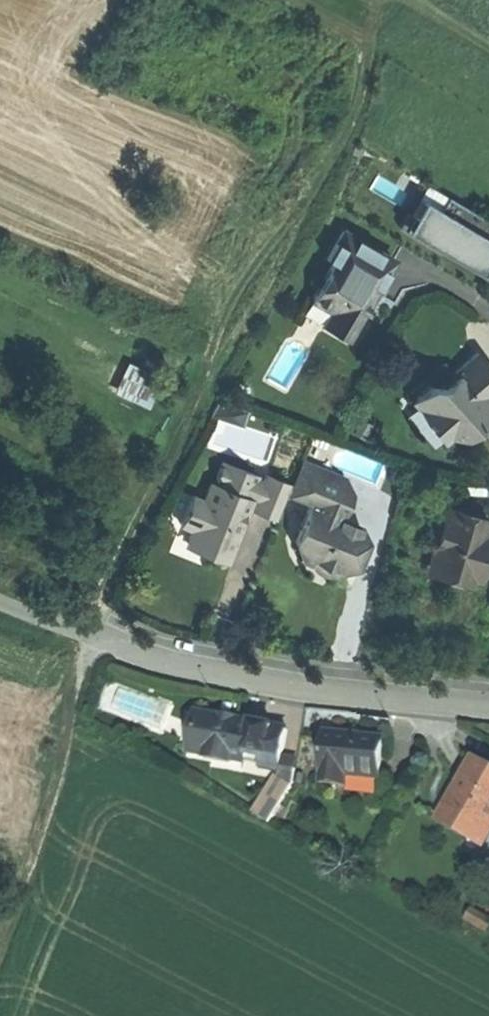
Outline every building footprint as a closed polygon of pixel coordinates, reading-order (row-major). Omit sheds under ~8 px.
[(406,231),(442,252),(445,246),(488,272),(488,221),(448,197),(440,210),(423,200),(406,231)] [(322,325),(347,339),(362,312),(359,310),(364,301),(367,303),(372,295),(377,287),(374,285),(379,276),(382,277),(393,259),(342,230),(326,258),(332,261),(311,299),(331,311),(322,325)] [(302,313),(322,325),(331,311),(311,299),(302,313)] [(476,424),(480,429),(488,421),(488,404),(485,399),(488,395),(488,367),(477,353),(453,373),(456,375),(444,386),(429,385),(417,396),(417,406),(431,423),(434,421),(448,436),(463,437),(476,424)] [(424,380),(429,385),(444,386),(456,375),(453,373),(442,360),(424,380)] [(247,410),(219,401),(211,415),(243,426),(247,410)] [(436,447),(448,436),(434,421),(431,423),(417,406),(407,415),(436,447)] [(289,495),(309,502),(306,493),(312,478),(351,493),(343,475),(304,459),(289,495)] [(258,476),(223,462),(214,484),(211,483),(203,501),(192,497),(181,525),(192,530),(189,538),(202,543),(211,547),(208,555),(227,563),(252,501),(254,502),(251,509),(276,519),(290,485),(266,475),(262,483),(256,480),(258,476)] [(306,493),(309,502),(310,504),(295,542),(303,560),(311,563),(314,567),(318,571),(325,574),(331,575),(336,574),(345,569),(350,565),(357,565),(367,542),(361,528),(339,519),(351,493),(312,478),(306,493)] [(429,565),(478,579),(484,559),(488,545),(482,544),(488,520),(445,508),(429,565)] [(227,719),(200,714),(193,753),(246,763),(248,752),(253,724),(253,723),(227,719)] [(287,730),(253,724),(248,752),(265,755),(282,758),(287,730)] [(384,740),(361,738),(326,735),(322,779),(346,782),(346,775),(380,778),(384,740)] [(263,766),(265,755),(248,752),(246,763),(263,766)] [(281,767),(282,758),(265,755),(263,766),(263,768),(280,771),(281,767)] [(297,760),(282,758),(281,767),(296,770),(297,760)] [(483,843),(488,833),(488,771),(475,762),(467,776),(442,819),(483,843)] [(296,770),(281,767),(280,771),(279,777),(293,782),(296,770)] [(270,822),(293,782),(279,777),(257,815),(270,822)]
